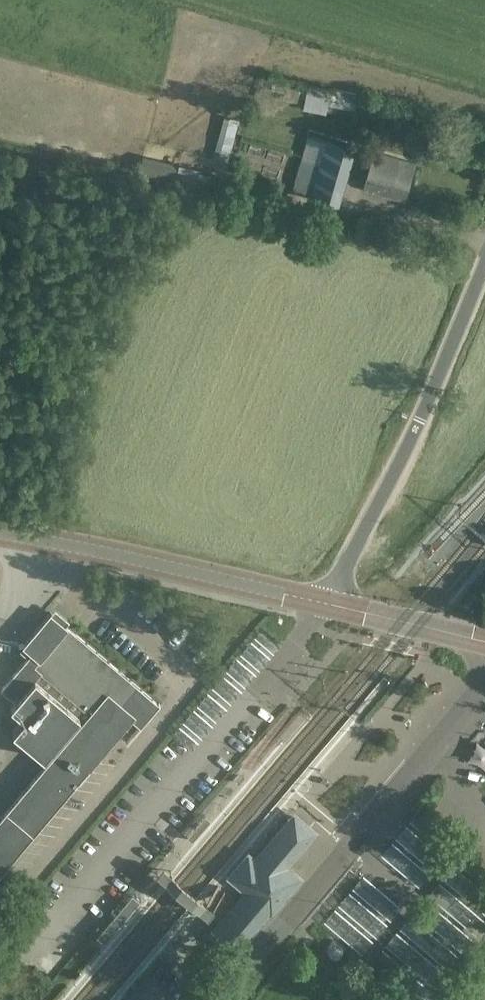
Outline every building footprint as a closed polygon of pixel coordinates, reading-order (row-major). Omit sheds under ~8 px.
[(303,103),(320,105),(321,91),(305,89),(303,103)] [(343,142),(310,133),(293,191),(340,205),(358,146),(343,142)] [(406,201),(416,164),(375,152),(364,189),(406,201)] [(12,732),(48,762),(0,818),(0,873),(118,734),(127,742),(160,704),(159,703),(158,704),(50,613),(23,644),(32,652),(1,688),(15,700),(10,706),(24,718),(12,731),(12,732)] [(319,833),(294,812),(255,859),(249,853),(227,878),(234,885),(244,893),(210,933),(236,955),(270,915),(272,916),(304,877),(291,867),(319,833)] [(187,837),(193,842),(211,821),(205,816),(187,837)] [(140,903),(132,896),(96,938),(105,945),(140,903)] [(56,945),(51,958),(64,963),(69,949),(56,945)]
